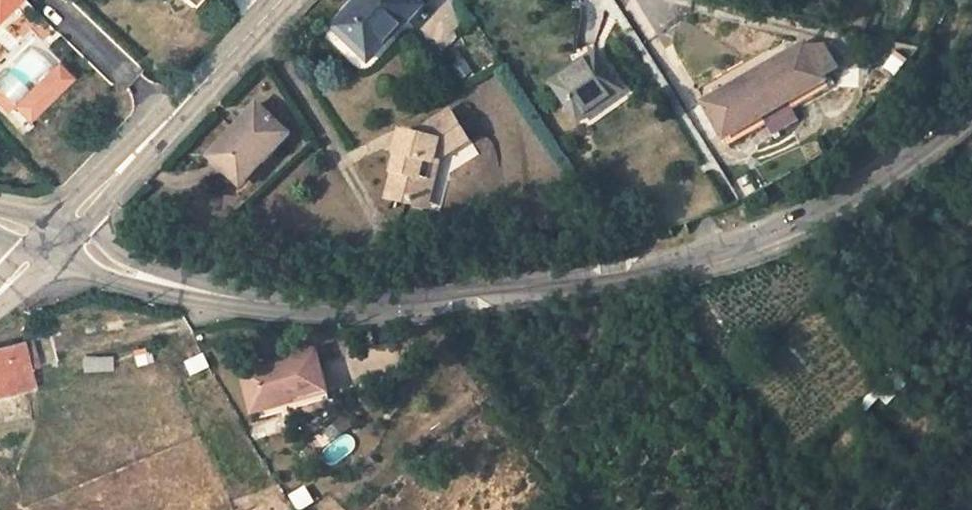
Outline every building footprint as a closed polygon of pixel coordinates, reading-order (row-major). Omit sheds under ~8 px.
[(32,0),(0,0),(0,35),(32,0)] [(372,59),(423,3),(419,0),(361,0),(336,25),(372,59)] [(72,80),(29,36),(0,64),(0,110),(20,131),(72,80)] [(791,97),(795,105),(831,86),(827,79),(809,47),(807,43),(704,96),(729,140),(767,120),(763,112),(791,97)] [(827,79),(840,72),(824,45),(809,47),(827,79)] [(888,67),(901,76),(912,59),(898,50),(888,67)] [(554,80),(581,121),(626,93),(600,52),(554,80)] [(803,120),(795,105),(791,97),(763,112),(767,120),(775,135),(803,120)] [(211,157),(238,182),(258,160),(263,164),(292,134),(259,103),(211,157)] [(389,199),(431,209),(442,159),(470,142),(451,111),(414,133),(403,131),(389,199)] [(28,372),(40,369),(32,341),(21,345),(28,372)] [(33,388),(28,372),(21,345),(0,351),(0,397),(33,388)] [(254,413),(328,392),(317,353),(244,374),(254,413)] [(112,355),(81,357),(82,373),(112,371),(112,355)] [(205,355),(186,363),(193,376),(211,368),(205,355)] [(315,505),(309,486),(291,491),(296,509),(299,509),(315,505)]
